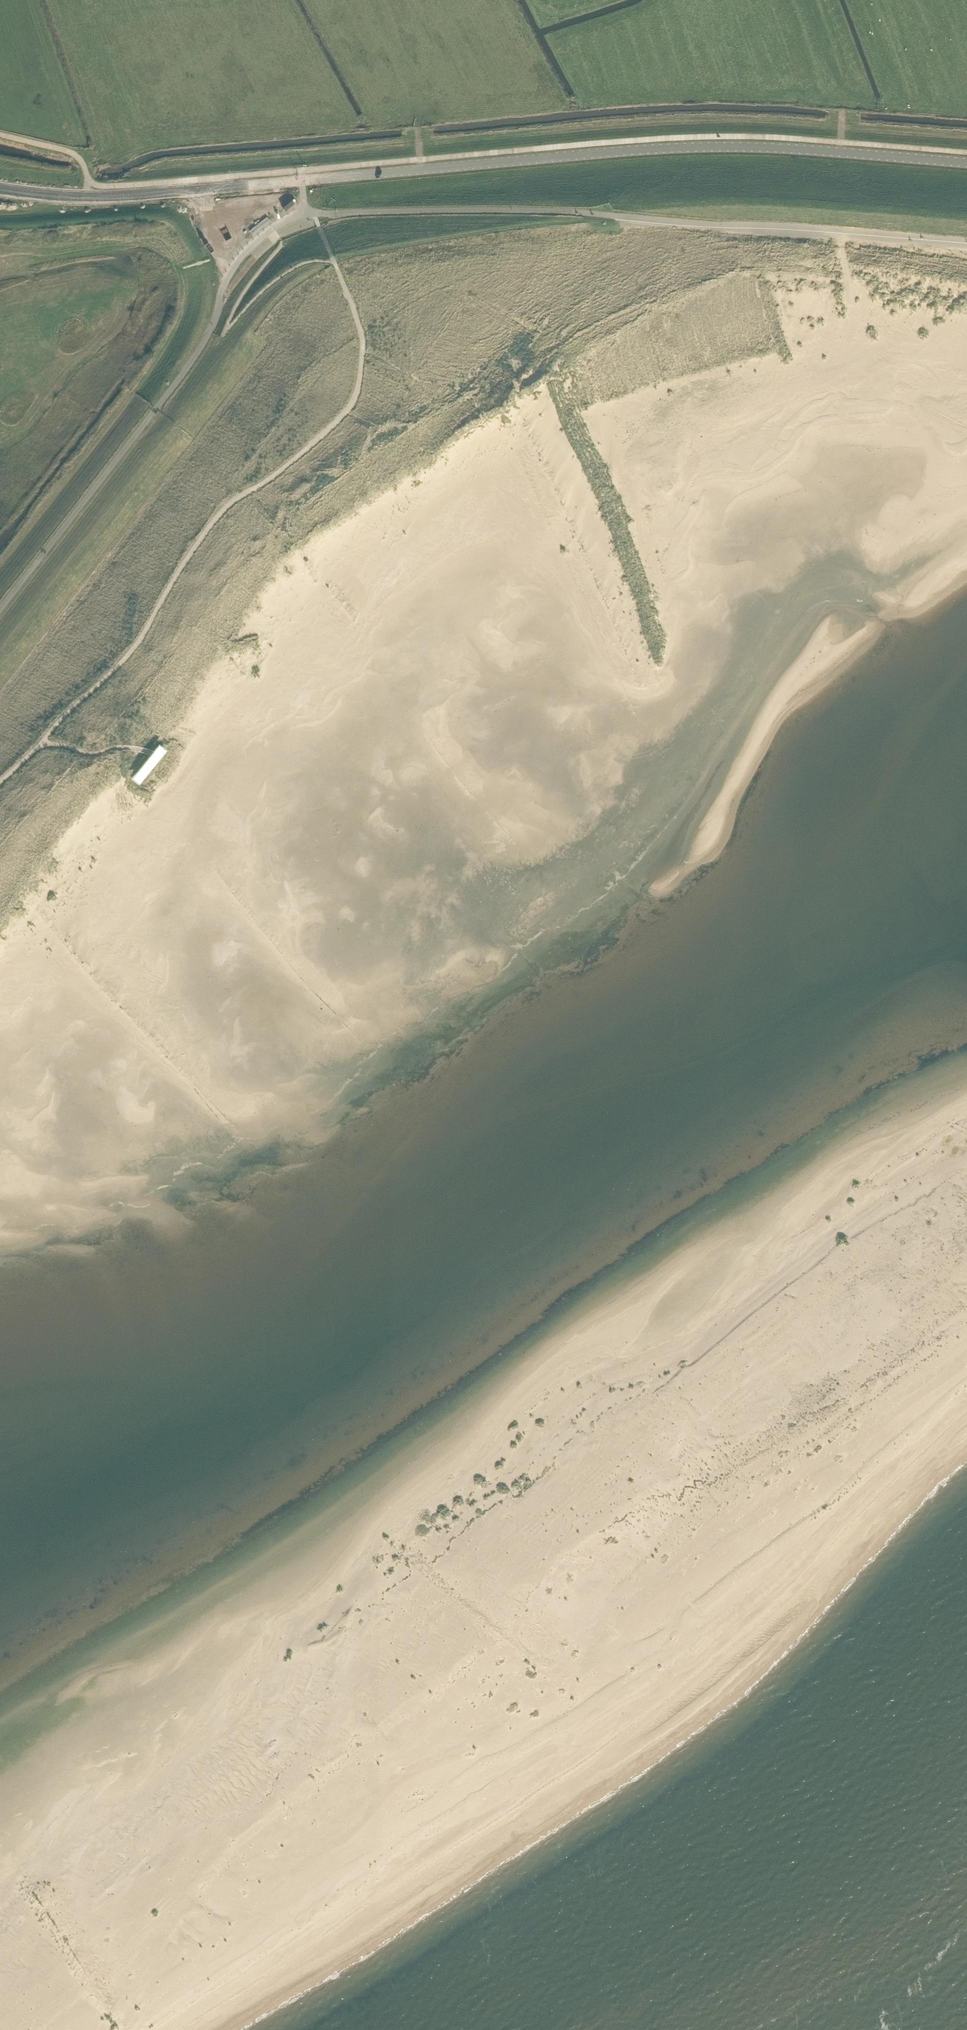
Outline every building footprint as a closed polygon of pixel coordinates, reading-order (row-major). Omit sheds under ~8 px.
[(168,753),(160,747),(153,755),(134,780),(142,786),(168,753)]
